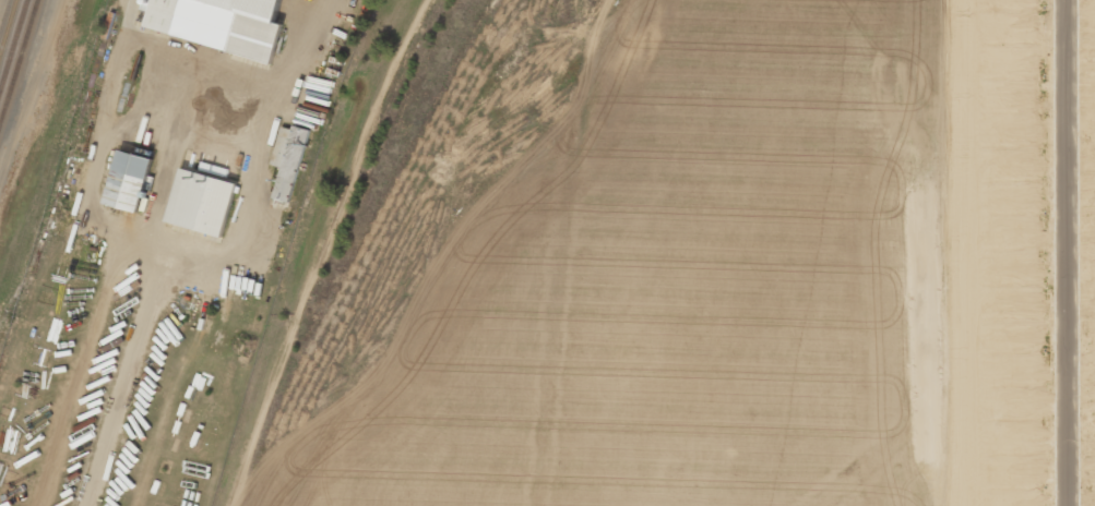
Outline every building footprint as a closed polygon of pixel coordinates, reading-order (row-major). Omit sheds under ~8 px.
[(285,0),(153,0),(146,30),(270,60),(285,0)] [(282,123),(271,164),(281,167),(273,198),(290,203),(309,131),(282,123)] [(153,158),(119,149),(105,203),(144,213),(154,177),(149,175),(153,158)] [(223,237),(237,182),(180,168),(166,222),(223,237)]
